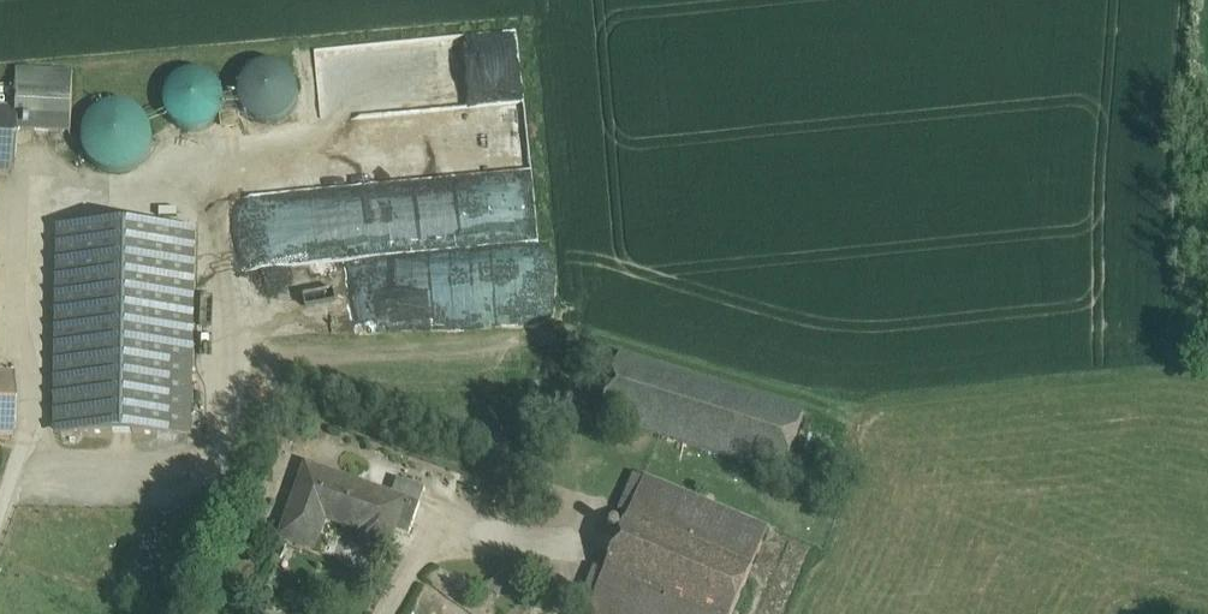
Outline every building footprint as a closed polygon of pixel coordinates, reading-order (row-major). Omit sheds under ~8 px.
[(297,105),(299,93),(296,82),(290,72),(280,65),(268,63),(256,66),(247,72),(240,82),(238,94),(240,106),(247,115),(257,122),(269,124),(280,122),(290,115),(297,105)] [(73,73),(14,71),(13,108),(13,129),(71,131),(73,73)] [(222,112),(224,101),(222,89),(215,80),(205,73),(194,71),(182,73),(172,80),(166,90),(164,102),(166,113),(173,123),(183,129),(195,131),(206,129),(216,122),(222,112)] [(150,150),(152,137),(150,123),(142,112),(130,104),(117,102),(103,105),(92,113),(84,124),(82,138),(84,151),(92,163),(104,170),(117,173),(131,170),(142,162),(150,150)] [(0,107),(0,173),(11,173),(13,129),(13,108),(0,107)] [(473,219),(462,221),(464,232),(497,226),(492,196),(455,202),(457,212),(472,209),(473,219)] [(192,232),(62,229),(58,431),(188,434),(192,232)] [(615,376),(621,357),(612,354),(606,373),(615,376)] [(804,415),(621,357),(615,376),(601,419),(785,477),(804,415)] [(0,375),(0,439),(12,439),(10,375),(0,375)] [(391,498),(339,479),(340,477),(306,465),(291,507),(293,508),(286,528),(318,540),(325,519),(363,532),(359,541),(381,549),(384,542),(388,528),(409,536),(419,509),(391,499),(391,498)] [(619,512),(629,516),(645,479),(635,475),(619,512)] [(769,531),(645,478),(645,479),(629,516),(753,568),(769,531)] [(426,490),(398,480),(391,498),(391,499),(419,509),(426,490)] [(629,516),(605,572),(605,573),(702,613),(734,613),(753,568),(629,516)] [(318,540),(286,528),(283,538),(314,550),(318,540)] [(580,605),(590,609),(605,573),(605,572),(596,568),(580,605)] [(605,573),(590,609),(589,610),(599,613),(702,613),(605,573)]
